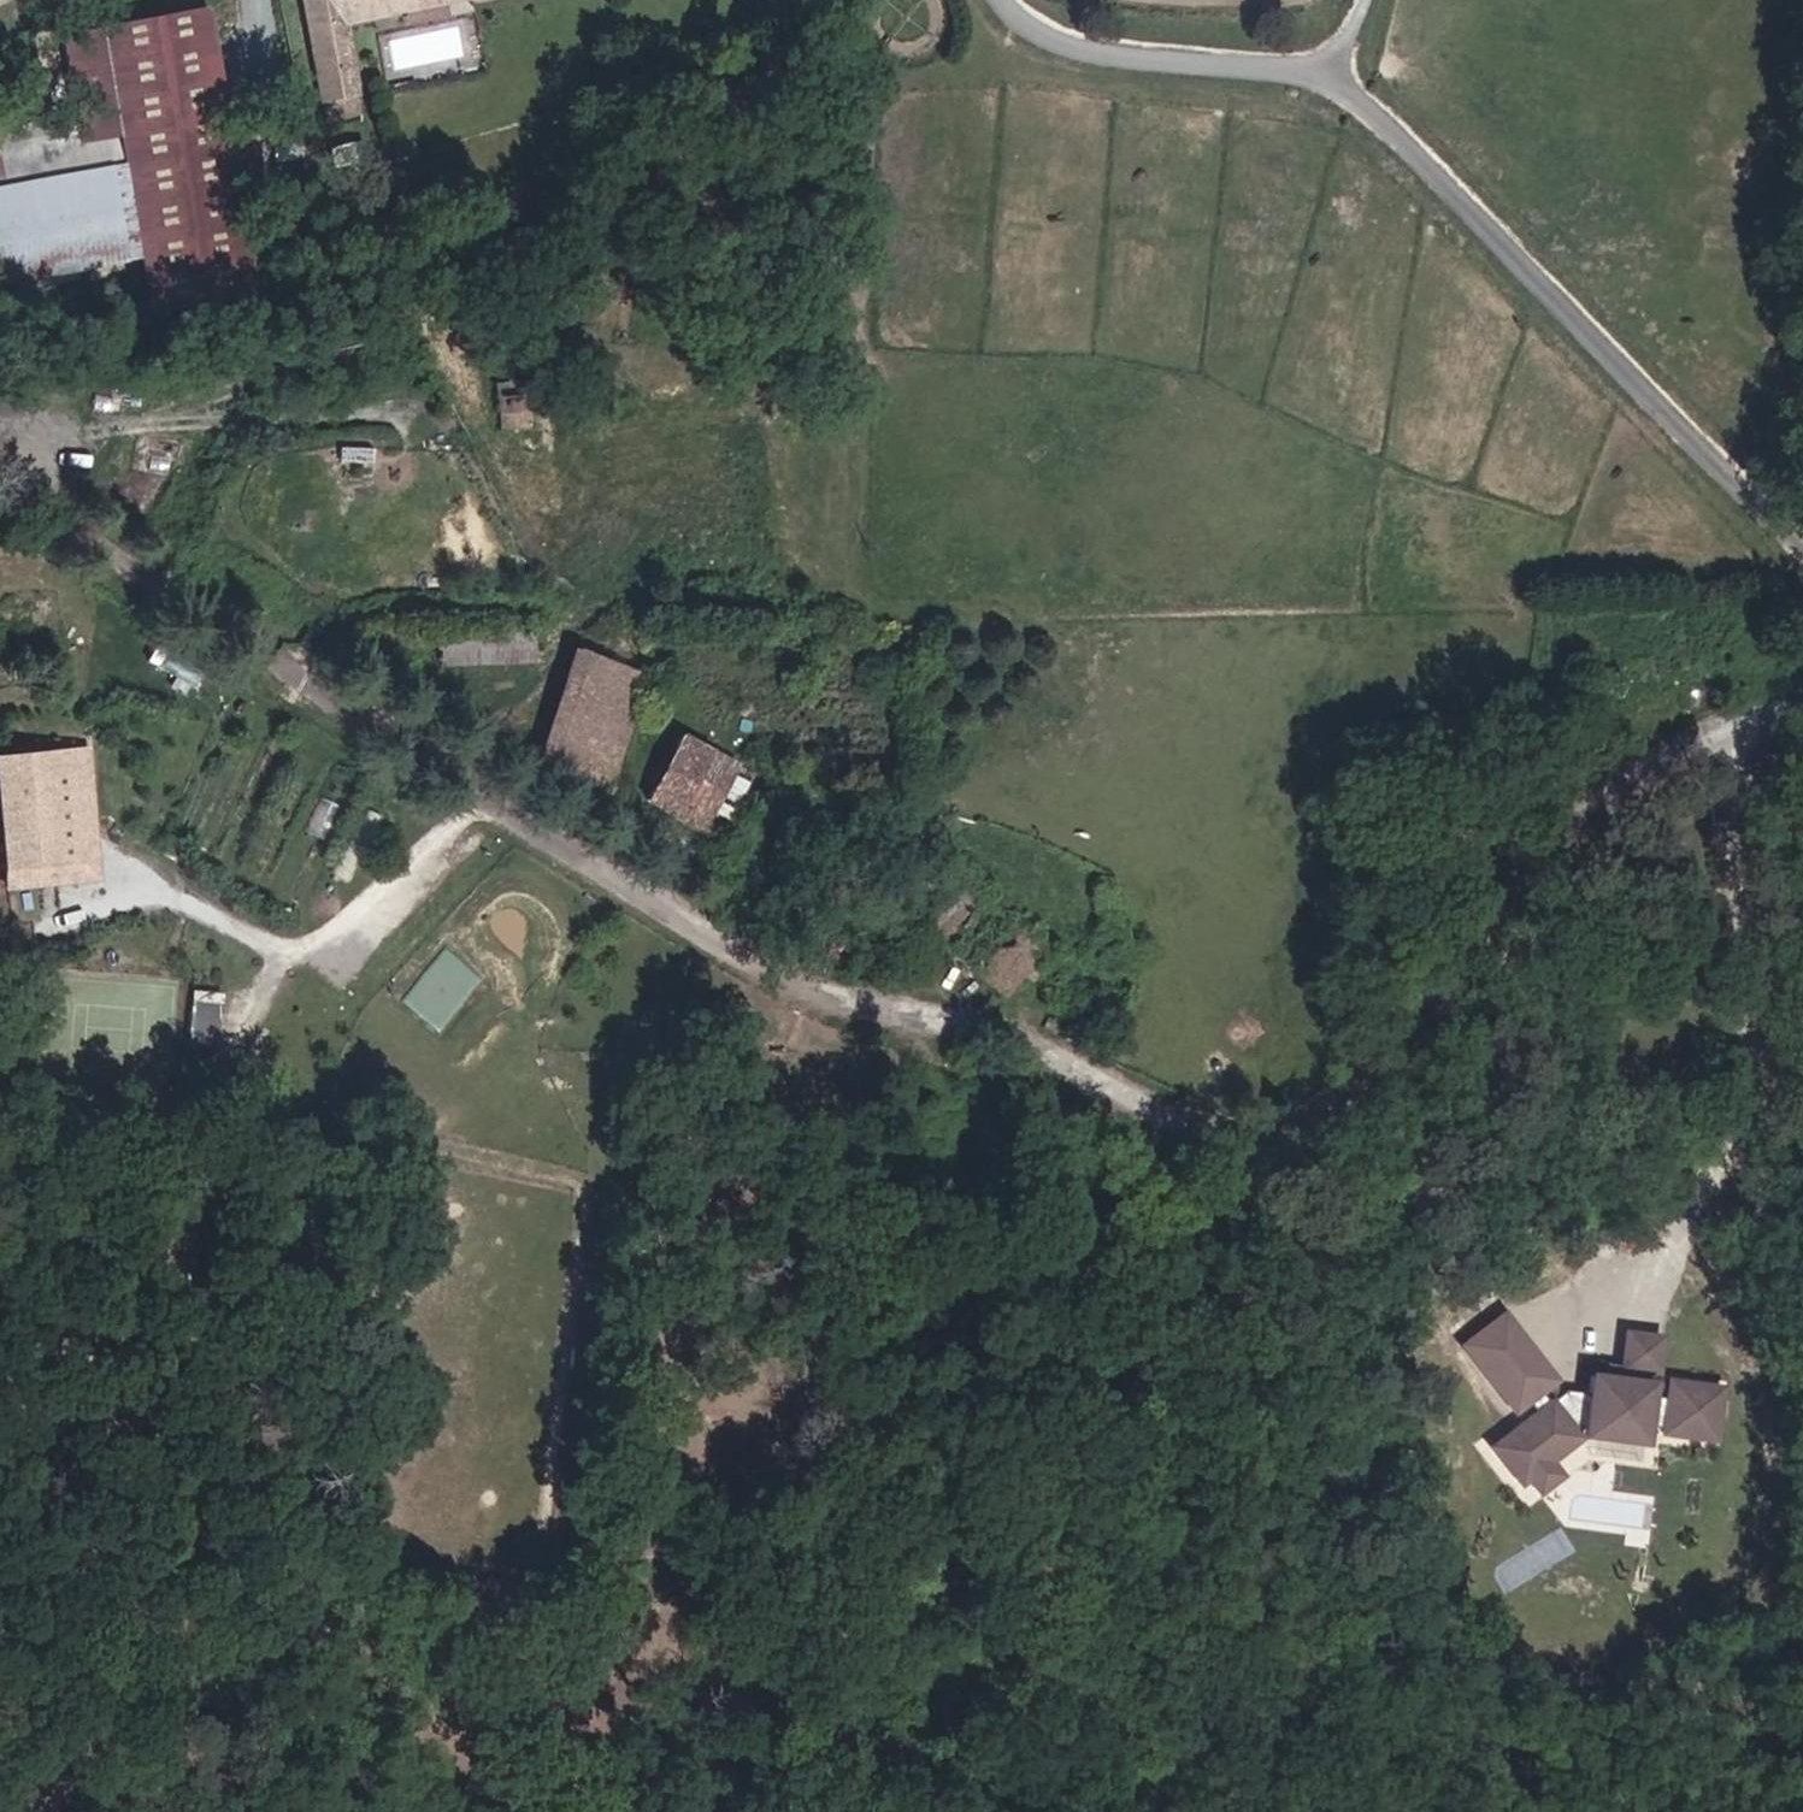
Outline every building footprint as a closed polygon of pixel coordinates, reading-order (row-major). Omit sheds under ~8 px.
[(438,0),(308,0),(328,93),(366,86),(354,18),(438,0)] [(209,5),(101,25),(121,133),(79,140),(75,119),(49,124),(47,117),(0,126),(0,277),(144,251),(155,310),(261,291),(209,5)] [(525,429),(521,381),(488,384),(492,431),(525,429)] [(437,640),(436,662),(491,663),(491,641),(437,640)] [(617,769),(646,669),(565,646),(533,758),(592,775),(596,763),(617,769)] [(709,813),(741,755),(714,741),(683,798),(709,813)] [(0,767),(0,895),(87,888),(78,761),(0,767)] [(1023,980),(1051,943),(955,873),(921,919),(1006,983),(1012,972),(1023,980)] [(187,1042),(219,1045),(223,991),(192,989),(187,1042)] [(1459,1339),(1509,1414),(1557,1382),(1507,1307),(1459,1339)] [(1618,1370),(1659,1373),(1663,1330),(1621,1327),(1618,1370)] [(1567,1436),(1639,1445),(1648,1376),(1581,1368),(1578,1396),(1535,1390),(1530,1425),(1501,1422),(1493,1479),(1561,1488),(1567,1436)] [(1716,1441),(1721,1380),(1664,1375),(1659,1437),(1716,1441)]
